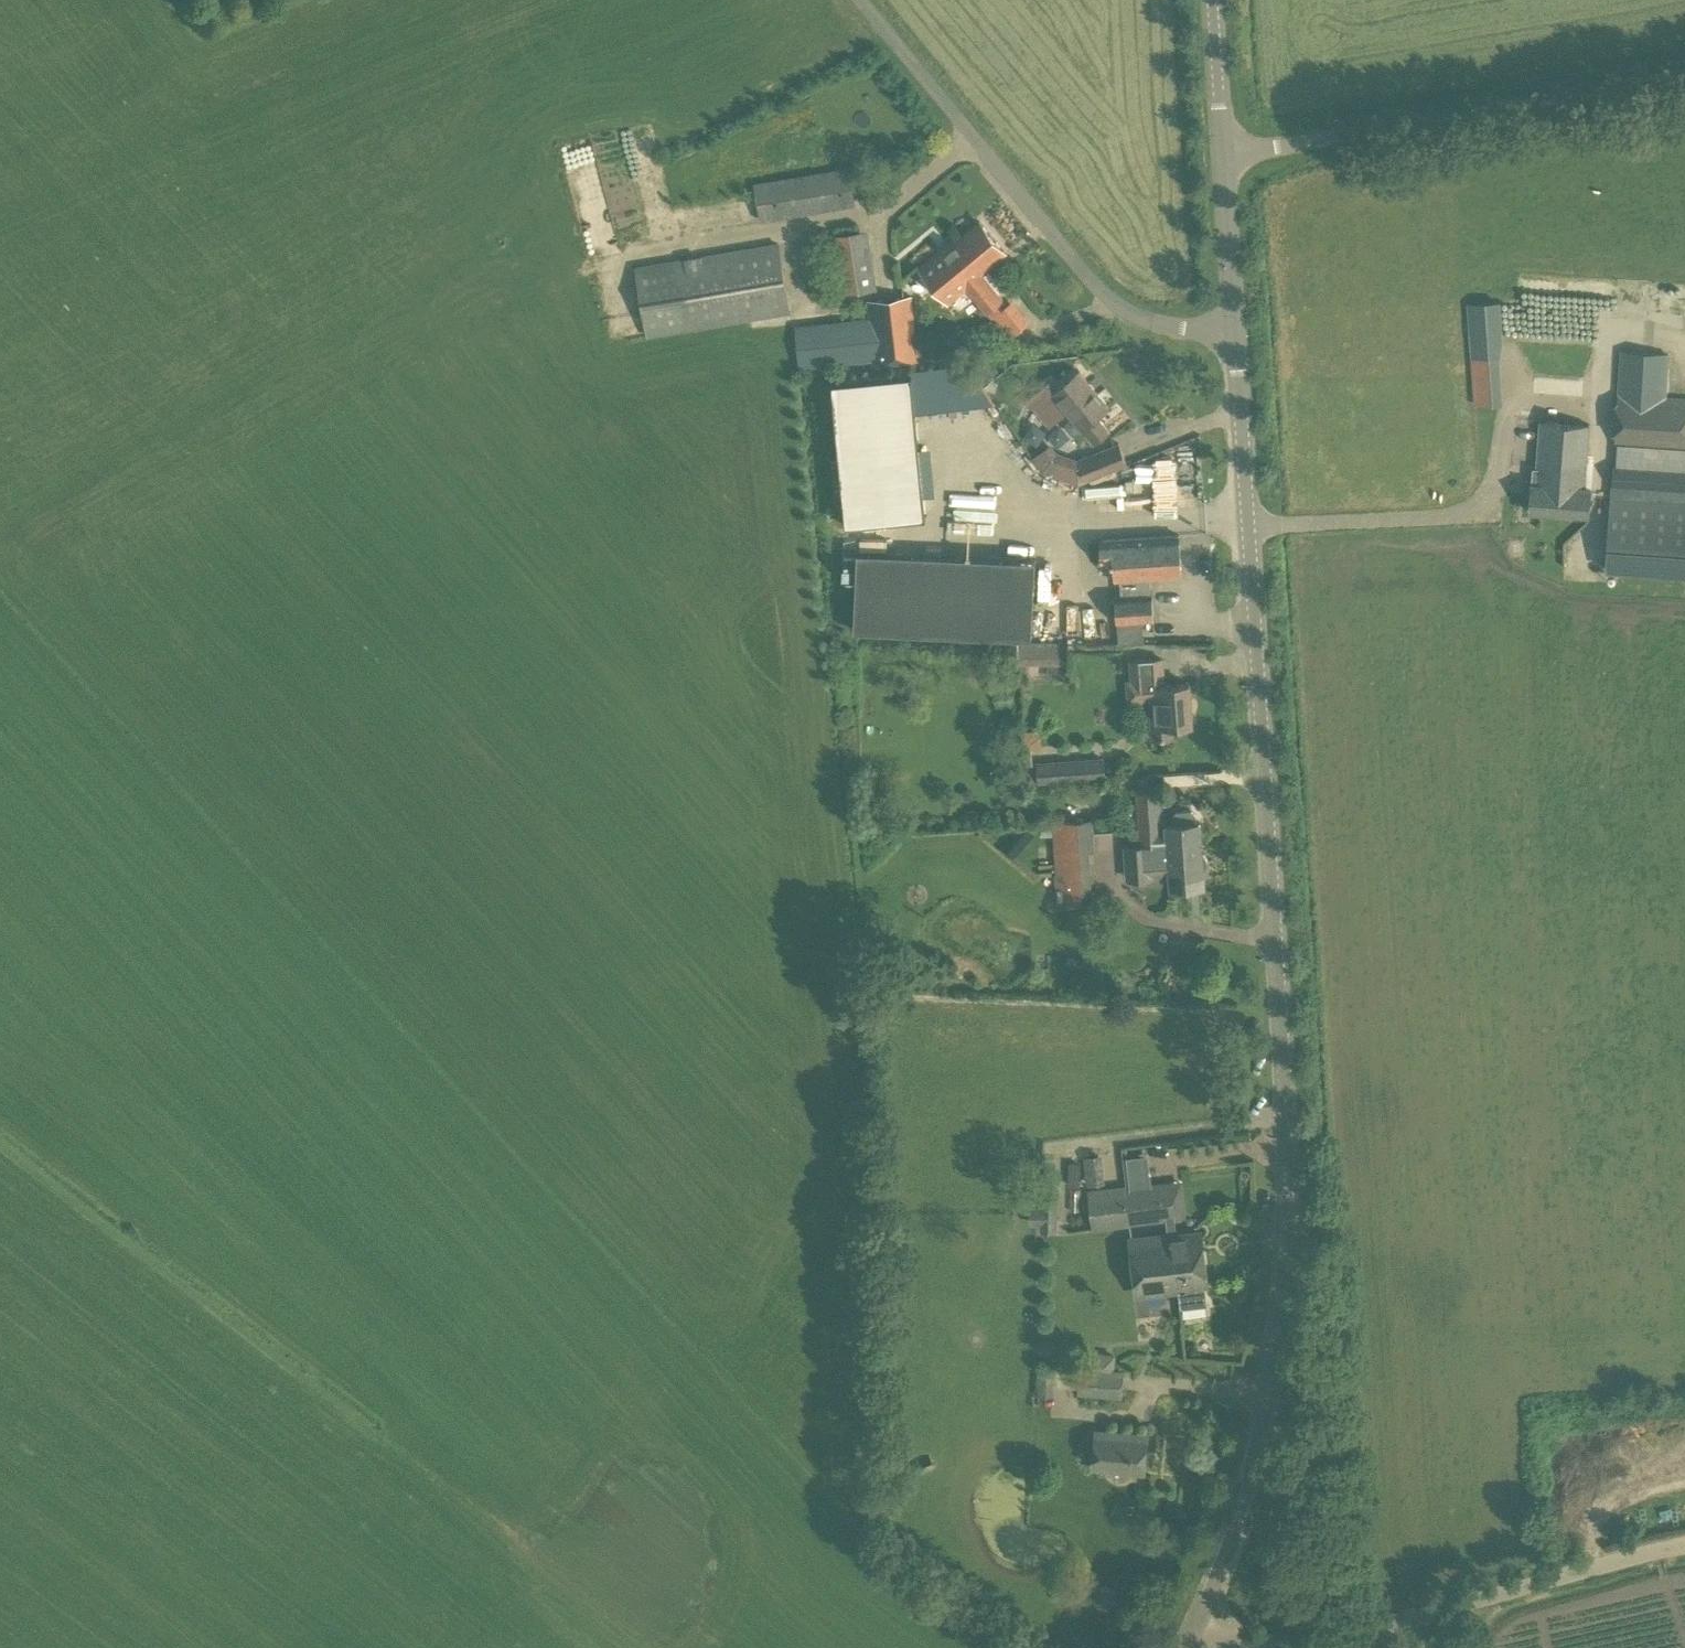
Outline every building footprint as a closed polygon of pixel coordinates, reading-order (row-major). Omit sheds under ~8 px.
[(760,221),(856,205),(849,167),(755,183),(760,221)] [(967,287),(966,288),(1008,338),(1029,321),(1012,300),(1000,309),(996,304),(1004,297),(984,273),(982,274),(980,272),(1005,251),(980,221),(955,241),(954,239),(953,240),(967,258),(963,261),(978,278),(967,287)] [(846,290),(875,288),(871,228),(842,230),(846,290)] [(948,302),(966,288),(967,287),(978,278),(963,261),(967,258),(953,240),(919,267),(948,302)] [(647,336),(790,312),(777,242),(635,267),(647,336)] [(914,330),(911,297),(868,301),(870,320),(796,327),(800,366),(874,359),(874,367),(917,363),(916,358),(957,354),(954,326),(914,330)] [(1476,404),(1501,403),(1499,359),(1502,341),(1499,301),(1485,302),(1468,305),(1476,404)] [(1667,397),(1669,353),(1620,350),(1618,394),(1615,444),(1684,448),(1684,398),(1667,397)] [(1108,407),(1079,372),(1052,395),(1045,386),(1029,400),(1049,424),(1066,409),(1073,417),(1066,422),(1066,427),(1070,432),(1075,432),(1081,427),(1094,443),(1109,430),(1098,416),(1108,407)] [(849,530),(930,522),(916,377),(835,385),(849,530)] [(1584,486),(1589,425),(1542,421),(1538,468),(1534,467),(1533,482),(1532,482),(1529,510),(1588,515),(1590,486),(1584,486)] [(1128,464),(1119,442),(1078,458),(1057,451),(1051,443),(1032,457),(1042,471),(1078,484),(1128,464)] [(1612,486),(1684,491),(1684,466),(1614,461),(1612,486)] [(1005,518),(1006,470),(978,470),(978,506),(965,506),(965,518),(1005,518)] [(1611,495),(1605,569),(1684,575),(1684,499),(1611,495)] [(1147,536),(1149,576),(1181,575),(1179,534),(1147,536)] [(1116,578),(1149,576),(1147,536),(1101,538),(1102,560),(1116,560),(1116,578)] [(1029,636),(1031,590),(1033,559),(858,550),(854,627),(1029,636)] [(1118,621),(1153,619),(1152,595),(1117,597),(1118,621)] [(1066,664),(1067,643),(1018,642),(1017,663),(1034,663),(1034,677),(1065,678),(1065,664),(1066,664)] [(1163,685),(1162,679),(1137,681),(1138,700),(1150,699),(1153,738),(1173,737),(1172,724),(1192,722),(1189,683),(1163,685)] [(1024,748),(1041,746),(1041,735),(1035,730),(1023,731),(1024,748)] [(1036,762),(1023,763),(1025,782),(1037,781),(1037,782),(1105,776),(1104,756),(1036,762)] [(1169,850),(1201,848),(1199,822),(1197,822),(1196,813),(1191,809),(1176,810),(1171,814),(1172,824),(1162,824),(1160,789),(1136,791),(1138,827),(1129,827),(1129,830),(1153,828),(1153,830),(1162,830),(1162,841),(1169,840),(1169,850)] [(1091,888),(1090,865),(1095,865),(1092,818),(1052,820),(1056,886),(1058,886),(1059,901),(1083,901),(1082,888),(1091,888)] [(1130,844),(1126,844),(1129,877),(1148,876),(1149,879),(1158,879),(1159,880),(1171,879),(1172,887),(1204,884),(1203,867),(1204,866),(1206,861),(1206,857),(1203,853),(1202,852),(1201,848),(1169,850),(1169,840),(1162,841),(1162,830),(1153,830),(1153,828),(1129,830),(1130,844)] [(1131,1185),(1152,1183),(1149,1152),(1127,1154),(1131,1185)] [(1085,1182),(1104,1181),(1102,1153),(1083,1154),(1085,1182)] [(1070,1161),(1069,1183),(1080,1183),(1080,1161),(1070,1161)] [(1167,1219),(1162,1181),(1152,1183),(1131,1185),(1126,1185),(1126,1184),(1087,1189),(1092,1229),(1130,1224),(1130,1223),(1167,1219)] [(1057,1231),(1058,1198),(1041,1197),(1040,1207),(1030,1207),(1029,1223),(1040,1224),(1040,1230),(1057,1231)] [(1172,1256),(1175,1287),(1178,1287),(1180,1306),(1182,1305),(1182,1307),(1206,1304),(1204,1283),(1208,1283),(1201,1230),(1164,1235),(1167,1257),(1172,1256)] [(1138,1292),(1175,1287),(1172,1256),(1167,1257),(1164,1235),(1132,1239),(1138,1292)] [(1111,1368),(1113,1355),(1091,1353),(1090,1366),(1080,1365),(1078,1393),(1122,1397),(1124,1369),(1111,1368)] [(1142,1470),(1145,1436),(1097,1432),(1094,1466),(1142,1470)] [(921,1474),(935,1467),(928,1455),(915,1462),(921,1474)]
